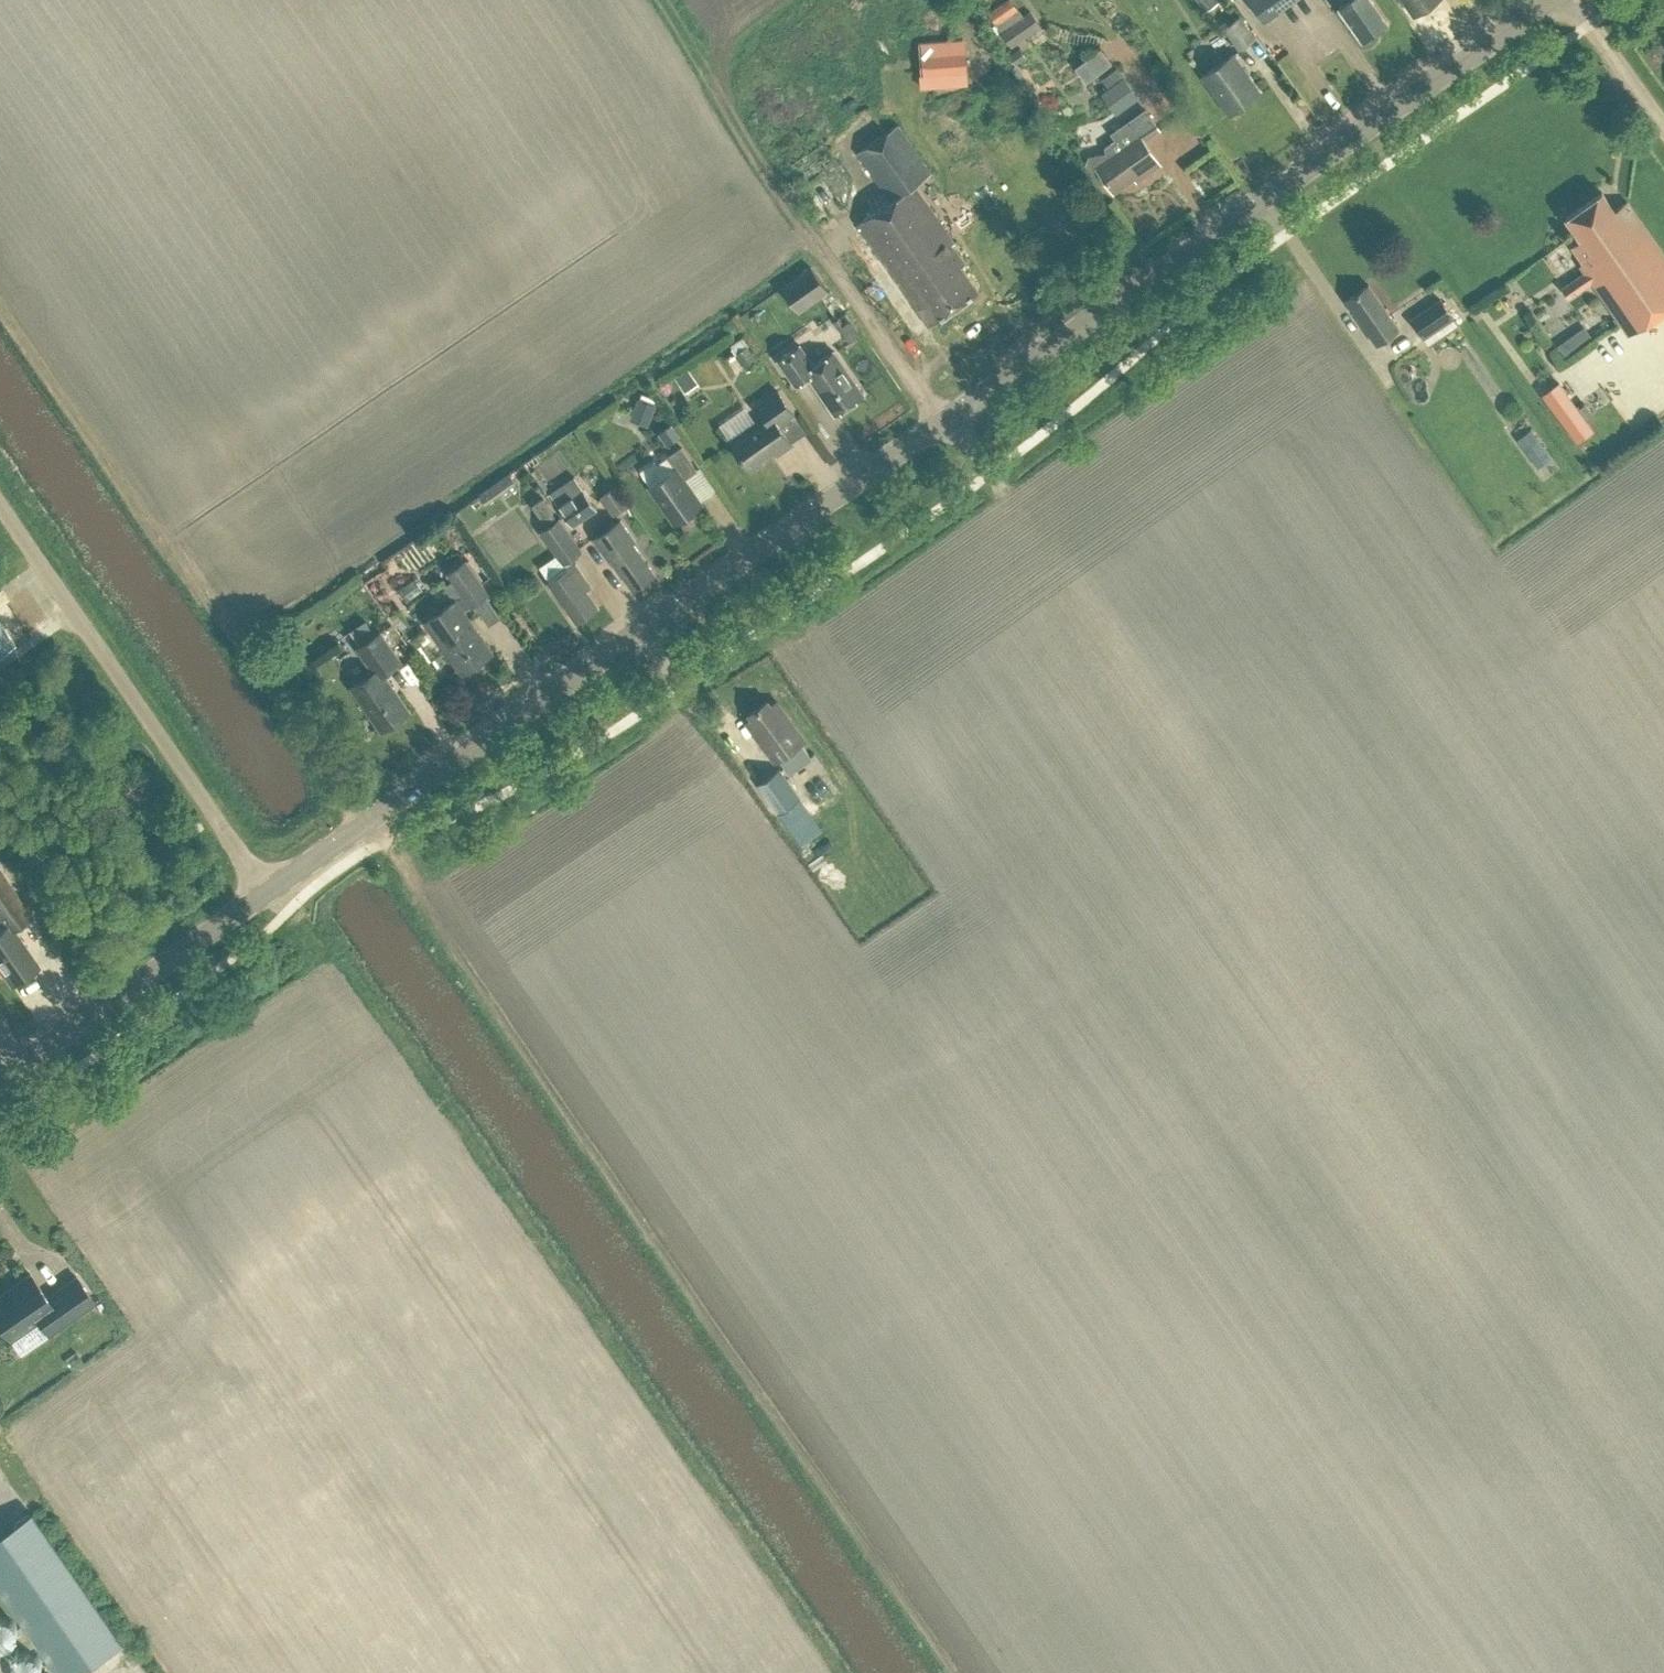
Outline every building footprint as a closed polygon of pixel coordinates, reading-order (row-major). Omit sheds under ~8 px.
[(1014,44),(1044,23),(1033,7),(1025,13),(1016,0),(1004,0),(989,10),(1014,44)] [(1207,13),(1222,2),(1221,0),(1199,0),(1207,13)] [(1263,19),(1290,0),(1250,0),(1263,19)] [(1362,36),(1387,19),(1373,0),(1344,0),(1339,4),(1362,36)] [(1413,14),(1433,0),(1404,0),(1413,14)] [(1224,27),(1239,49),(1255,37),(1240,15),(1224,27)] [(964,38),(918,41),(921,87),(968,84),(964,38)] [(1108,46),(1085,66),(1094,76),(1117,57),(1108,46)] [(1203,73),(1230,112),(1259,91),(1232,53),(1203,73)] [(1103,76),(1111,85),(1103,91),(1118,112),(1141,95),(1125,74),(1124,74),(1117,65),(1103,76)] [(1129,180),(1127,178),(1133,174),(1136,179),(1160,163),(1144,139),(1159,128),(1145,108),(1111,131),(1122,147),(1111,155),(1107,151),(1089,155),(1086,163),(1099,182),(1104,178),(1114,191),(1129,180)] [(858,222),(929,324),(978,289),(961,264),(965,261),(952,243),(954,242),(914,183),(931,172),(898,123),(858,151),(891,199),(858,222)] [(1569,297),(1592,281),(1628,333),(1663,309),(1663,253),(1627,200),(1615,209),(1602,191),(1566,216),(1581,238),(1572,244),(1584,261),(1580,264),(1585,271),(1562,287),(1569,297)] [(783,285),(800,310),(830,289),(813,264),(783,285)] [(1368,283),(1346,298),(1376,342),(1398,327),(1368,283)] [(1440,298),(1411,318),(1429,344),(1458,324),(1440,298)] [(1585,326),(1571,336),(1579,347),(1593,337),(1585,326)] [(736,351),(748,369),(760,361),(748,343),(736,351)] [(808,375),(835,413),(864,393),(833,349),(814,363),(800,343),(778,358),(796,384),(808,375)] [(675,374),(685,389),(699,380),(688,364),(675,374)] [(1560,382),(1543,394),(1577,441),(1594,429),(1588,420),(1594,416),(1586,404),(1579,409),(1560,382)] [(792,442),(779,423),(794,412),(778,389),(757,404),(764,415),(730,439),(750,469),(776,451),(777,453),(792,442)] [(1524,435),(1544,463),(1557,454),(1537,426),(1524,435)] [(697,468),(681,446),(668,455),(676,466),(650,485),(675,521),(682,517),(687,519),(696,513),(695,507),(702,503),(684,477),(697,468)] [(550,491),(573,524),(597,508),(574,474),(550,491)] [(508,477),(465,507),(469,512),(512,483),(508,477)] [(532,503),(545,522),(555,514),(542,496),(532,503)] [(561,516),(542,529),(565,564),(584,550),(561,516)] [(611,556),(633,587),(655,572),(634,541),(636,539),(621,518),(594,536),(609,558),(611,556)] [(449,571),(464,592),(425,619),(462,672),(493,650),(461,605),(469,600),(471,603),(488,591),(466,559),(449,571)] [(586,588),(591,585),(576,562),(548,580),(576,620),(597,604),(586,588)] [(0,623),(0,653),(14,643),(0,623)] [(409,709),(383,671),(401,659),(381,630),(357,646),(374,669),(351,685),(381,728),(409,709)] [(337,656),(345,667),(358,658),(350,647),(337,656)] [(752,717),(746,721),(774,760),(804,738),(777,700),(771,704),(768,699),(748,712),(752,717)] [(778,811),(800,796),(779,767),(758,782),(778,811)] [(10,983),(38,964),(12,926),(30,913),(0,871),(0,921),(3,925),(0,926),(0,969),(10,983)] [(60,1285),(45,1295),(29,1271),(0,1292),(0,1325),(10,1339),(38,1320),(47,1333),(93,1300),(75,1274),(60,1285)] [(63,1358),(72,1370),(82,1362),(74,1350),(63,1358)] [(62,1672),(73,1672),(121,1640),(32,1512),(0,1534),(0,1584),(62,1672)]
